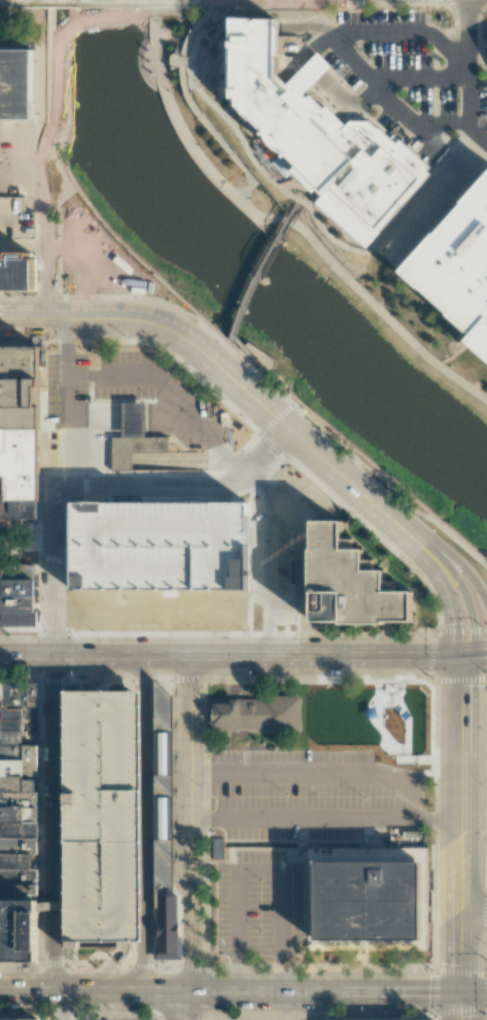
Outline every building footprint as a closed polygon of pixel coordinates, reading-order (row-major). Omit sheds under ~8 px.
[(236,17),(281,18),(280,75),(288,82),(321,47),(341,66),(316,92),(349,123),(371,119),(429,170),(369,238),(330,203),(335,198),(233,108),(236,17)] [(0,51),(0,119),(24,119),(25,110),(34,100),(34,51),(0,51)] [(401,273),(473,337),(465,345),(486,364),(486,176),(401,273)] [(10,254),(10,260),(0,260),(0,290),(36,289),(36,259),(33,259),(33,253),(10,254)] [(0,347),(0,518),(28,518),(28,499),(35,499),(35,429),(39,429),(39,389),(43,389),(43,380),(39,380),(39,347),(0,347)] [(147,403),(124,403),(124,438),(113,438),(113,472),(132,472),(132,453),(168,453),(168,437),(147,437),(147,403)] [(246,509),(68,509),(68,595),(246,596),(246,509)] [(341,522),(308,522),(309,623),(409,623),(409,595),(381,595),(381,573),(361,573),(361,551),(341,551),(341,522)] [(31,628),(31,610),(25,610),(25,567),(0,567),(0,628),(31,628)] [(175,892),(174,698),(155,681),(156,892),(175,892)] [(0,684),(0,898),(39,898),(39,746),(24,744),(24,708),(35,707),(35,684),(0,684)] [(149,696),(141,696),(65,695),(62,944),(102,944),(102,937),(125,938),(149,938),(149,696)] [(300,697),(261,697),(261,700),(232,700),(232,705),(214,705),(214,729),(260,729),(260,735),(300,735),(300,697)] [(222,837),(211,838),(212,859),(223,859),(222,837)] [(420,863),(316,862),(315,940),(419,941),(420,863)] [(156,892),(175,892),(174,954),(154,953),(156,892)] [(40,959),(39,898),(0,898),(0,959),(40,959)]
